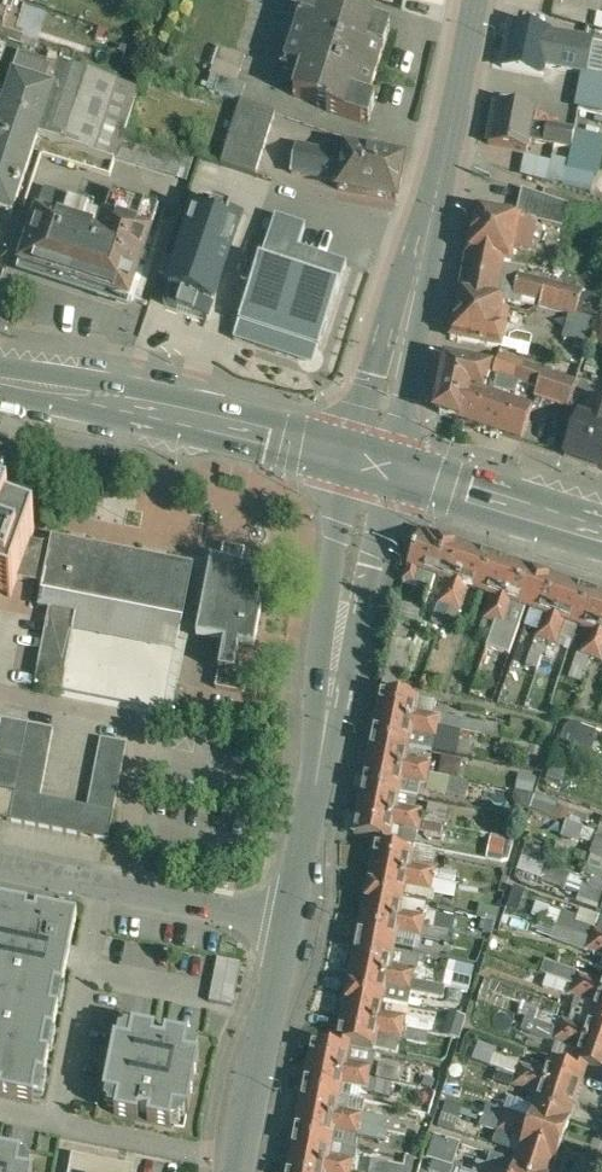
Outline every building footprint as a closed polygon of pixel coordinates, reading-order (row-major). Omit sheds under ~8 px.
[(342,12),(343,7),(320,0),(308,0),(293,51),(310,55),(298,96),(333,106),(332,110),(365,121),(388,49),(381,48),(388,26),(342,12)] [(550,33),(512,26),(504,66),(543,74),(545,62),(584,70),(589,42),(550,34),(550,33)] [(19,49),(23,37),(0,29),(0,43),(19,49)] [(9,98),(0,124),(0,199),(15,204),(38,136),(62,63),(19,49),(0,43),(0,95),(9,98)] [(249,59),(223,50),(215,74),(225,77),(220,93),(246,102),(252,86),(241,83),(249,59)] [(138,88),(62,63),(38,136),(115,162),(125,129),(138,88)] [(584,72),(580,89),(601,93),(601,76),(584,72)] [(580,89),(578,103),(601,107),(601,106),(601,93),(580,89)] [(213,161),(247,172),(266,111),(232,100),(213,161)] [(534,112),(496,103),(486,144),(524,153),(527,141),(532,122),(534,112)] [(590,121),(575,118),(572,131),(568,149),(583,153),(590,121)] [(572,131),(545,124),(544,125),(532,122),(527,141),(567,151),(568,149),(572,131)] [(195,156),(125,133),(117,157),(187,180),(195,156)] [(379,153),(362,150),(362,153),(343,151),(342,156),(298,148),(294,174),(339,181),(338,187),(393,198),(401,159),(378,154),(379,153)] [(568,204),(522,189),(517,216),(536,220),(535,221),(564,227),(568,204)] [(160,206),(114,191),(105,217),(151,233),(160,206)] [(71,201),(45,192),(37,213),(62,221),(64,215),(61,214),(65,201),(70,203),(71,201)] [(200,200),(165,304),(214,320),(248,216),(200,200)] [(71,201),(70,203),(65,201),(61,214),(64,215),(62,221),(37,213),(20,266),(128,302),(151,233),(105,217),(89,212),(90,207),(71,201)] [(517,216),(478,208),(468,253),(511,262),(514,247),(529,250),(535,221),(536,220),(517,216)] [(276,217),(262,261),(341,287),(348,266),(299,250),(307,227),(276,217)] [(511,262),(468,253),(460,292),(503,300),(504,299),(498,298),(505,265),(505,262),(511,263),(511,262)] [(262,261),(260,261),(240,323),(320,350),(341,287),(262,261)] [(522,269),(505,265),(498,298),(504,299),(503,300),(521,304),(523,297),(540,302),(540,306),(570,314),(576,316),(583,292),(520,276),(522,269)] [(503,300),(460,292),(451,337),(502,347),(506,327),(498,325),(503,300)] [(598,321),(577,315),(577,316),(576,316),(570,314),(564,337),(590,344),(598,321)] [(320,350),(240,323),(234,339),(299,360),(307,361),(316,357),(320,350)] [(577,381),(500,356),(494,372),(500,374),(496,386),(497,386),(494,395),(508,400),(511,393),(516,395),(521,382),(540,388),(540,386),(572,397),(577,381)] [(490,369),(446,360),(437,405),(441,414),(460,420),(471,389),(484,394),(484,392),(491,372),(490,369)] [(572,397),(540,386),(540,388),(537,396),(568,407),(572,397)] [(494,395),(484,392),(484,394),(471,389),(460,420),(522,441),(532,409),(508,400),(494,395)] [(585,415),(580,414),(566,455),(601,467),(601,399),(592,396),(585,415)] [(11,597),(18,579),(34,532),(4,521),(6,514),(0,512),(0,594),(11,597)] [(426,534),(420,537),(419,537),(409,566),(404,581),(415,585),(420,570),(436,576),(448,541),(432,535),(427,533),(426,534)] [(194,565),(53,538),(51,545),(32,541),(18,579),(44,584),(42,591),(184,619),(194,565)] [(460,545),(448,541),(436,576),(448,580),(439,605),(450,609),(471,549),(460,545)] [(482,553),(471,549),(450,609),(460,613),(469,588),(481,592),(493,557),(482,553)] [(246,562),(216,557),(201,637),(228,643),(222,671),(235,674),(241,645),(256,649),(264,612),(260,611),(264,591),(259,591),(263,572),(245,568),(246,562)] [(505,561),(493,557),(481,592),(493,596),(485,621),(495,625),(516,564),(505,561)] [(516,564),(495,625),(491,636),(487,648),(510,656),(527,608),(539,573),(527,569),(527,568),(516,564)] [(436,576),(420,570),(415,585),(431,590),(436,576)] [(557,579),(539,573),(527,608),(533,610),(525,632),(538,636),(536,639),(547,643),(568,583),(557,579)] [(568,583),(547,643),(557,647),(558,647),(567,622),(578,626),(591,591),(579,587),(568,583)] [(591,591),(578,626),(590,630),(582,654),(582,655),(592,659),(601,631),(601,595),(591,591)] [(50,608),(35,685),(64,690),(79,613),(50,608)] [(495,625),(485,621),(480,632),(491,636),(495,625)] [(592,659),(601,662),(601,631),(592,659)] [(536,639),(527,666),(539,670),(543,658),(548,643),(547,643),(536,639)] [(414,646),(391,640),(383,684),(402,688),(414,646)] [(557,647),(548,643),(543,658),(552,661),(557,647)] [(582,654),(579,653),(570,677),(584,682),(592,659),(582,655),(582,654)] [(235,674),(222,671),(218,687),(247,694),(251,677),(235,674)] [(418,699),(382,692),(380,704),(379,704),(377,716),(440,728),(442,717),(416,712),(418,699)] [(440,728),(377,716),(375,727),(375,728),(373,739),(409,746),(411,734),(436,739),(437,739),(440,728)] [(486,725),(451,718),(451,719),(442,717),(440,728),(484,736),(486,725)] [(1,719),(0,722),(0,788),(2,789),(15,791),(40,796),(53,729),(1,719)] [(502,728),(486,725),(484,736),(500,739),(502,728)] [(558,744),(586,750),(589,730),(562,725),(558,744)] [(436,739),(411,734),(409,746),(409,747),(433,751),(436,739)] [(127,743),(100,738),(87,805),(113,811),(127,743)] [(409,746),(373,739),(371,751),(370,751),(368,763),(430,775),(433,764),(406,759),(409,747),(409,746)] [(430,775),(368,763),(366,774),(366,775),(364,786),(400,793),(402,781),(421,785),(428,786),(430,776),(430,775)] [(442,766),(433,764),(430,775),(430,776),(439,777),(442,766)] [(507,804),(539,811),(541,803),(525,800),(530,779),(513,775),(507,804)] [(421,785),(402,781),(400,793),(419,797),(421,785)] [(400,793),(364,786),(361,798),(359,810),(421,822),(423,811),(397,806),(400,793)] [(2,789),(0,797),(0,817),(10,819),(15,791),(2,789)] [(40,796),(15,791),(10,819),(107,838),(113,811),(40,796)] [(449,809),(430,805),(426,823),(445,827),(449,809)] [(421,822),(359,810),(356,821),(357,821),(354,834),(378,839),(390,841),(393,828),(405,830),(419,833),(421,822)] [(405,830),(393,828),(390,841),(403,843),(405,830)] [(584,829),(580,840),(601,847),(601,835),(598,834),(584,829)] [(439,857),(389,847),(390,841),(378,839),(374,857),(372,869),(434,881),(439,857)] [(511,882),(530,887),(537,859),(518,854),(511,882)] [(593,857),(589,868),(590,868),(601,873),(601,860),(593,857)] [(550,867),(546,877),(569,886),(567,891),(582,896),(581,898),(601,906),(601,885),(586,879),(550,867)] [(590,868),(586,879),(601,885),(601,873),(590,868)] [(434,881),(372,869),(369,880),(370,880),(368,892),(404,899),(406,887),(432,892),(434,881)] [(404,899),(368,892),(365,904),(362,915),(425,928),(427,917),(401,911),(404,899)] [(0,908),(0,1098),(41,1106),(75,922),(0,908)] [(579,918),(562,912),(556,928),(591,940),(595,930),(577,923),(579,918)] [(425,928),(362,915),(360,927),(361,927),(358,940),(394,947),(397,934),(417,938),(423,939),(425,928)] [(591,940),(556,928),(553,938),(587,951),(591,940)] [(601,932),(595,930),(591,940),(601,944),(601,932)] [(417,938),(397,934),(394,947),(415,951),(417,938)] [(394,947),(358,940),(355,958),(354,958),(352,970),(414,982),(416,971),(390,966),(394,947)] [(591,940),(587,951),(595,954),(601,956),(601,944),(591,940)] [(595,954),(591,966),(601,970),(601,956),(595,954)] [(444,961),(438,981),(463,988),(469,969),(444,961)] [(241,968),(216,963),(208,1005),(233,1009),(241,968)] [(579,975),(552,965),(549,976),(575,985),(579,975)] [(414,982),(352,970),(349,981),(350,982),(348,993),(384,1000),(386,988),(412,993),(414,982)] [(579,975),(575,985),(601,995),(601,983),(579,975)] [(575,985),(549,976),(545,988),(571,997),(572,996),(571,996),(575,985)] [(437,986),(414,982),(412,993),(435,997),(437,986)] [(575,985),(571,996),(572,996),(596,1005),(592,1017),(601,1020),(601,995),(575,985)] [(384,1000),(348,993),(345,1005),(342,1017),(405,1029),(407,1018),(381,1013),(384,1000)] [(449,1015),(433,1012),(431,1022),(429,1033),(444,1037),(449,1015)] [(405,1029),(342,1017),(340,1028),(341,1028),(337,1047),(349,1049),(350,1043),(374,1048),(377,1035),(403,1040),(405,1029)] [(592,1017),(588,1029),(563,1020),(559,1030),(601,1046),(601,1020),(592,1017)] [(431,1022),(407,1018),(405,1029),(429,1033),(431,1022)] [(559,1030),(536,1022),(532,1033),(555,1041),(559,1030)] [(429,1033),(405,1029),(403,1040),(427,1045),(429,1033)] [(154,1046),(155,1038),(115,1030),(98,1115),(136,1122),(138,1115),(147,1117),(146,1124),(182,1131),(198,1047),(163,1040),(162,1047),(154,1046)] [(559,1030),(555,1041),(580,1050),(575,1063),(587,1067),(601,1072),(601,1046),(559,1030)] [(337,1047),(313,1042),(311,1055),(310,1055),(308,1066),(371,1078),(373,1067),(372,1067),(347,1062),(349,1049),(337,1047)] [(375,1054),(349,1049),(347,1062),(372,1067),(375,1054)] [(574,1068),(551,1061),(546,1073),(521,1065),(521,1066),(518,1076),(578,1096),(582,1085),(581,1084),(587,1067),(575,1063),(574,1068)] [(521,1066),(513,1063),(509,1073),(518,1076),(521,1066)] [(431,1091),(436,1071),(407,1064),(402,1084),(431,1091)] [(371,1078),(308,1066),(306,1078),(304,1090),(340,1097),(343,1084),(369,1089),(371,1078)] [(509,1074),(492,1068),(489,1078),(506,1083),(509,1074)] [(518,1076),(509,1073),(509,1074),(506,1083),(514,1086),(518,1076)] [(578,1096),(518,1076),(514,1086),(539,1095),(536,1106),(535,1107),(571,1119),(571,1118),(570,1118),(574,1107),(578,1096)] [(340,1097),(304,1090),(302,1102),(301,1102),(299,1113),(362,1125),(364,1114),(338,1109),(340,1097)] [(536,1106),(507,1096),(507,1097),(505,1096),(500,1109),(506,1111),(506,1110),(531,1119),(535,1107),(536,1106)] [(440,1103),(433,1123),(448,1128),(455,1108),(440,1103)] [(571,1119),(535,1107),(531,1119),(506,1110),(506,1111),(503,1121),(563,1141),(571,1119)] [(362,1125),(299,1113),(297,1125),(295,1137),(331,1144),(331,1143),(333,1131),(359,1136),(361,1126),(362,1125)] [(390,1120),(364,1114),(362,1125),(361,1126),(381,1130),(388,1132),(390,1120)] [(502,1121),(485,1115),(481,1126),(499,1132),(502,1121)] [(563,1141),(503,1121),(502,1121),(499,1132),(505,1134),(524,1140),(520,1153),(521,1153),(554,1165),(555,1165),(563,1141)] [(381,1130),(361,1126),(359,1136),(359,1137),(379,1140),(381,1130)] [(359,1136),(333,1131),(331,1143),(357,1149),(359,1137),(359,1136)] [(524,1140),(505,1134),(500,1146),(520,1153),(524,1140)] [(295,1137),(293,1148),(292,1148),(290,1160),(351,1171),(352,1171),(355,1161),(329,1156),(331,1144),(295,1137)] [(357,1149),(331,1143),(331,1144),(329,1156),(355,1161),(357,1149)] [(521,1153),(518,1162),(517,1162),(513,1171),(552,1171),(554,1165),(521,1153)] [(73,1155),(70,1171),(125,1171),(126,1165),(73,1155)] [(496,1155),(492,1168),(505,1171),(513,1171),(517,1162),(496,1155)] [(408,1164),(364,1158),(362,1171),(407,1171),(408,1164)] [(290,1160),(287,1171),(288,1171),(351,1171),(290,1160)] [(434,1160),(430,1171),(432,1171),(461,1171),(462,1170),(434,1160)] [(32,1166),(0,1161),(0,1171),(31,1171),(32,1166)]
